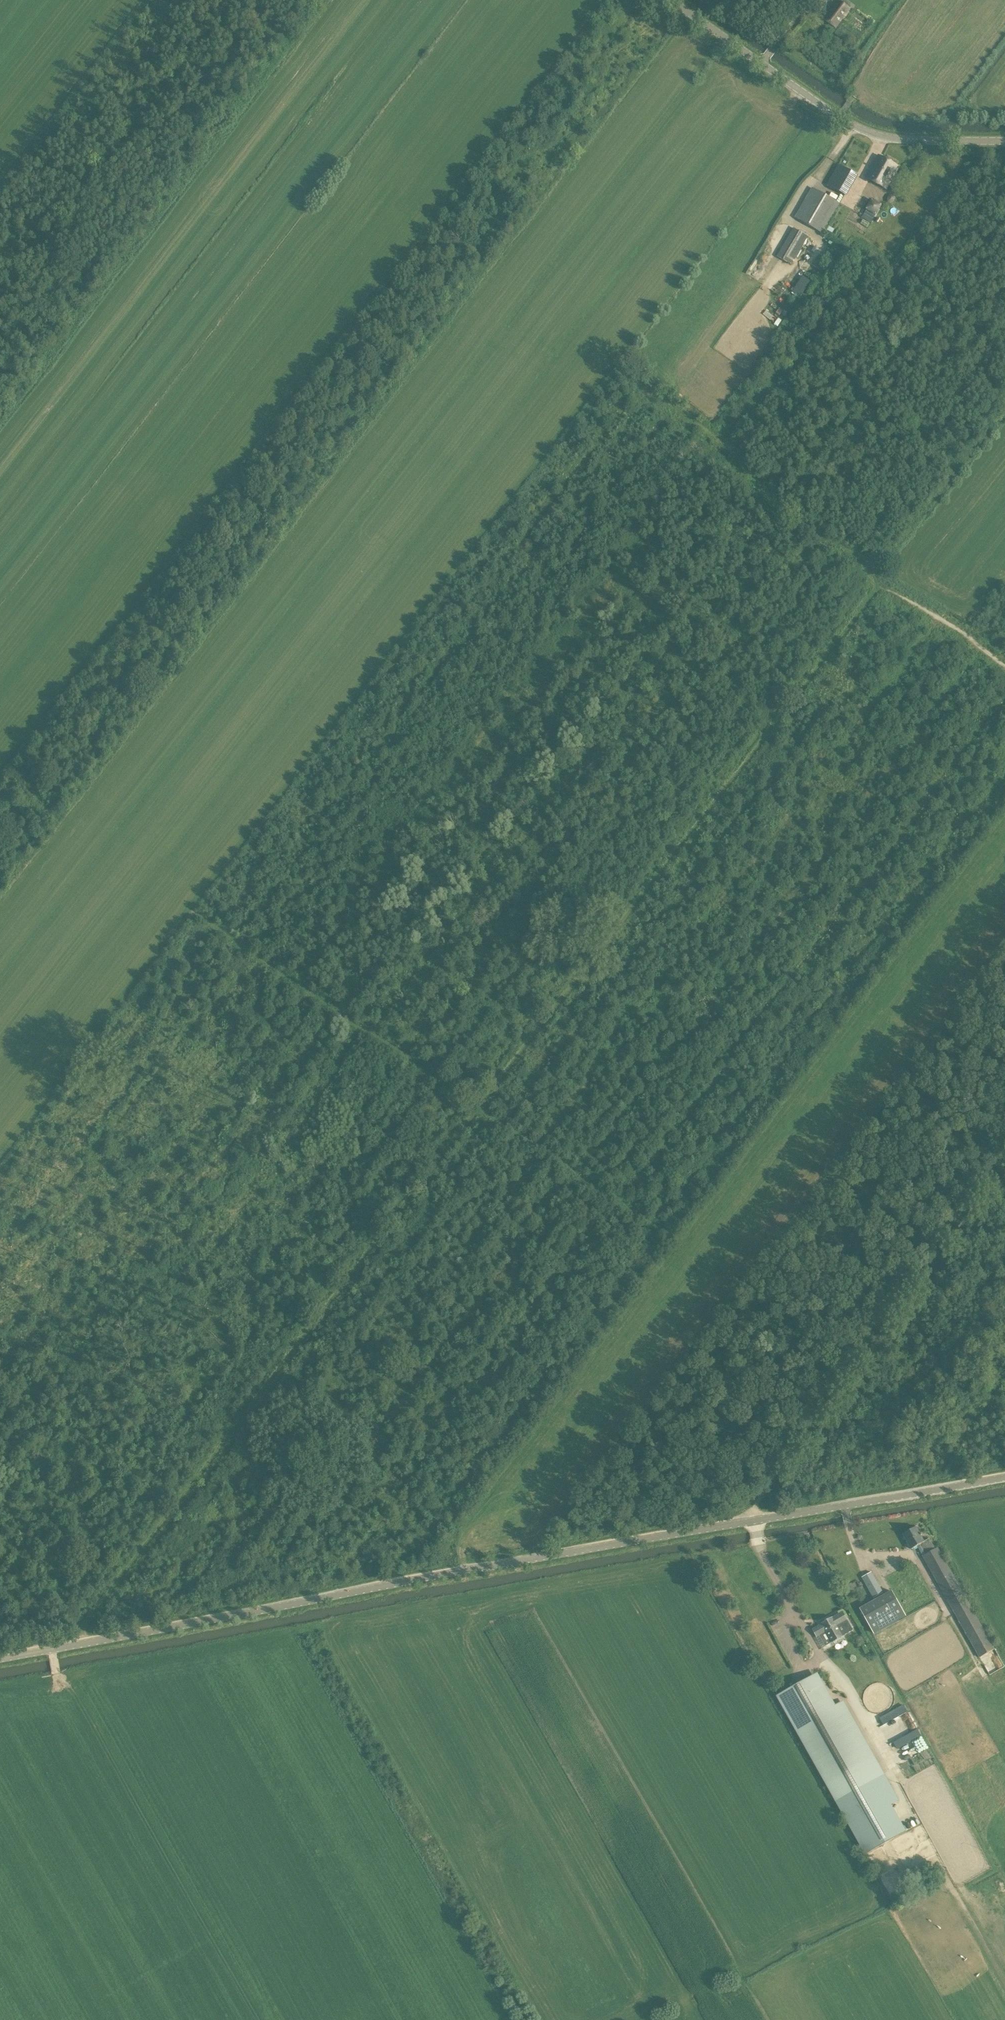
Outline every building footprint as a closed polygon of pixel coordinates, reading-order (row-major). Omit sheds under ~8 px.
[(840,1),(825,20),(835,28),(850,9),(840,1)] [(865,178),(886,190),(899,166),(879,155),(865,178)] [(838,166),(826,185),(845,197),(857,178),(838,166)] [(795,218),(823,234),(840,204),(812,187),(795,218)] [(866,210),(862,217),(870,222),(875,215),(876,216),(882,205),(871,199),(865,209),(866,210)] [(794,228),(777,257),(791,264),(807,236),(794,228)] [(801,276),(790,293),(799,299),(810,282),(801,276)] [(903,1533),(912,1549),(919,1545),(925,1554),(922,1556),(979,1657),(994,1648),(937,1547),(935,1549),(929,1538),(924,1541),(916,1526),(903,1533)] [(871,1572),(862,1577),(875,1600),(880,1597),(879,1594),(883,1592),(871,1572)] [(875,1600),(859,1608),(874,1634),(906,1616),(892,1590),(880,1597),(875,1600)] [(812,1629),(817,1637),(819,1636),(825,1646),(832,1642),(843,1635),(843,1636),(853,1630),(843,1611),(831,1618),(829,1616),(824,1619),(825,1622),(812,1629)] [(1002,1670),(1002,1661),(986,1661),(986,1670),(1002,1670)] [(815,1674),(778,1695),(867,1852),(904,1831),(815,1674)] [(907,1712),(903,1704),(879,1718),(883,1725),(907,1712)] [(893,1742),(897,1749),(921,1736),(917,1729),(893,1742)]
